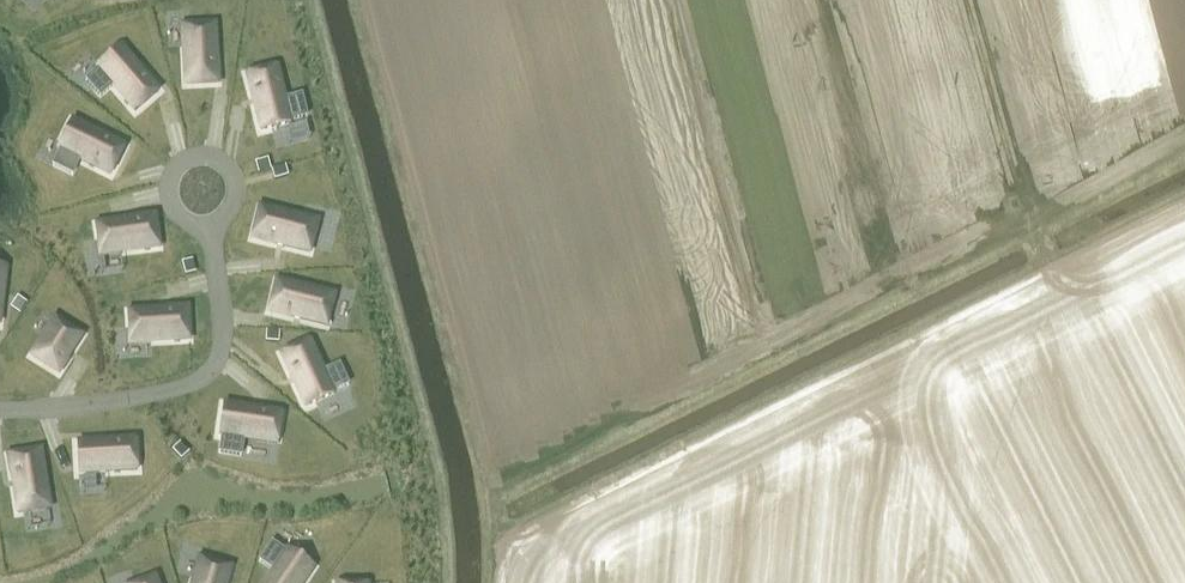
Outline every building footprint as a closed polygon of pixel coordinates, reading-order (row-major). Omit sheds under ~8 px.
[(214,25),(183,26),(186,84),(217,83),(214,25)] [(98,69),(85,80),(99,97),(112,86),(116,90),(134,111),(158,91),(140,69),(120,47),(96,67),(98,69)] [(276,67),(246,74),(253,104),(260,131),(290,123),(290,120),(306,116),(301,95),(284,99),(284,98),(283,96),(276,67)] [(60,150),(52,165),(72,175),(79,159),(82,160),(110,174),(124,146),(96,133),(71,120),(57,148),(60,150)] [(267,158),(254,162),(257,172),(270,168),(267,158)] [(284,166),(271,170),(271,173),(273,178),(273,180),(287,176),(284,166)] [(260,208),(252,238),(309,252),(316,222),(260,208)] [(154,216),(96,224),(100,255),(158,247),(154,216)] [(191,260),(181,262),(184,275),(194,273),(191,260)] [(276,282),(269,311),(325,325),(333,295),(276,282)] [(16,298),(10,308),(19,313),(25,303),(16,298)] [(187,309),(128,312),(130,343),(188,340),(187,309)] [(55,319),(32,356),(58,373),(81,336),(55,319)] [(266,331),(265,342),(278,343),(279,332),(266,331)] [(309,341),(280,354),(293,383),(305,407),(333,394),(332,392),(348,384),(339,365),(323,372),(322,370),(309,341)] [(223,404),(218,435),(221,436),(221,437),(219,453),(240,456),(243,439),(248,440),(276,444),(281,413),(252,409),(223,404)] [(104,441),(76,443),(78,474),(105,473),(136,471),(135,440),(104,441)] [(179,443),(171,451),(180,460),(188,452),(179,443)] [(39,450),(9,455),(18,513),(48,508),(39,450)] [(264,582),(302,582),(313,567),(287,550),(285,552),(271,543),(259,561),(273,570),(273,571),(264,582)] [(193,582),(225,582),(230,567),(200,558),(193,582)]
